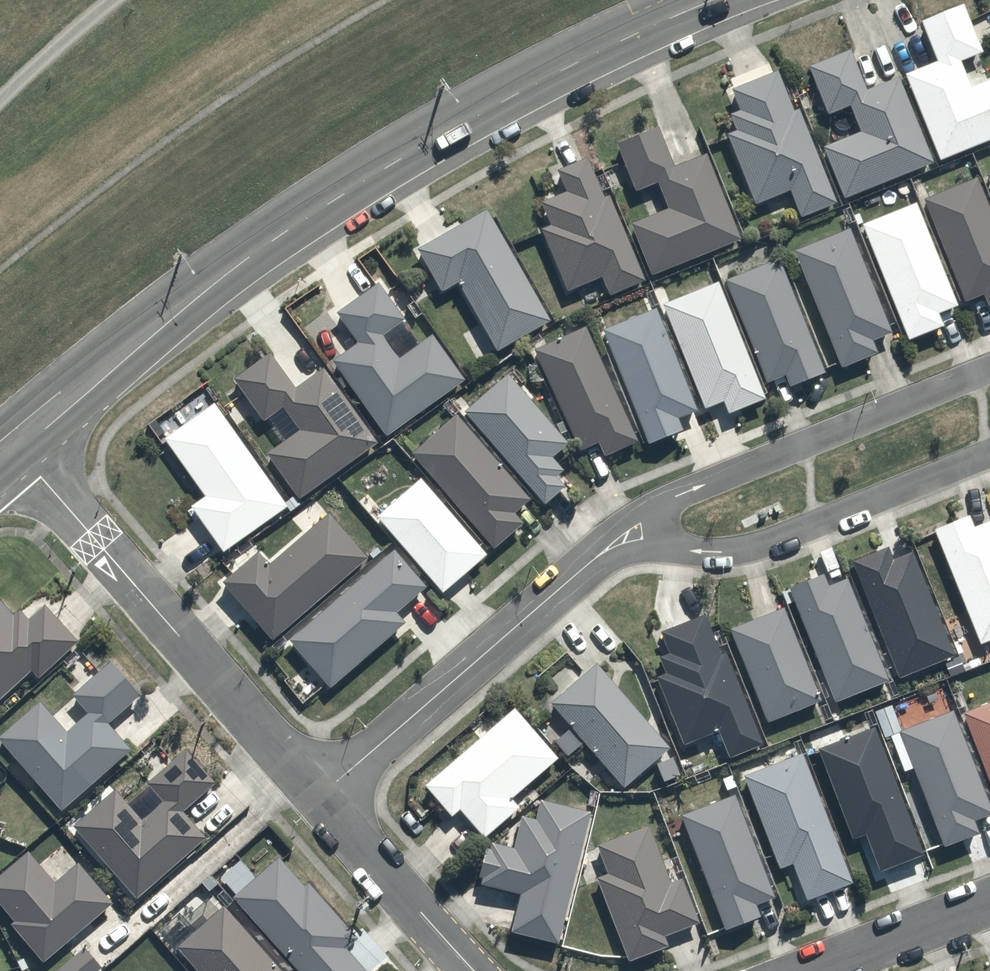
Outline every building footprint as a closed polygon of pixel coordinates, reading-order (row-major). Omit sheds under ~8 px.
[(969,83),(960,61),(984,51),(964,3),(922,21),(939,63),(906,77),(942,163),(989,143),(989,74),(969,83)] [(860,129),(823,144),(845,198),(936,160),(901,75),(865,90),(849,52),(807,69),(826,115),(850,105),(860,129)] [(727,139),(754,206),(791,191),(801,216),(840,200),(803,108),(793,112),(778,73),(731,91),(739,112),(728,117),(733,127),(724,131),(727,139)] [(657,124),(613,141),(633,193),(659,183),(669,207),(631,222),(652,275),(741,240),(706,152),(673,165),(657,124)] [(534,221),(567,292),(599,278),(609,299),(649,280),(606,188),(603,189),(588,157),(554,173),(563,191),(538,202),(544,217),(534,221)] [(920,206),(961,302),(980,294),(986,308),(989,306),(989,206),(979,181),(920,206)] [(940,311),(961,302),(920,206),(917,199),(859,224),(909,341),(947,326),(940,311)] [(415,247),(441,291),(455,282),(496,352),(552,320),(486,206),(415,247)] [(869,337),(890,329),(851,226),(792,248),(837,367),(875,353),(869,337)] [(725,277),(767,385),(787,377),(790,384),(825,371),(780,255),(725,277)] [(660,300),(703,409),(723,401),(727,413),(767,397),(719,276),(660,300)] [(468,382),(433,333),(400,357),(385,337),(406,322),(378,284),(336,314),(356,342),(330,360),(387,440),(468,382)] [(679,417),(700,408),(657,309),(600,334),(648,443),(684,427),(679,417)] [(532,355),(577,451),(596,442),(603,456),(640,439),(588,328),(532,355)] [(289,437),(263,456),(295,502),(380,441),(327,366),(297,387),(272,351),(230,381),(262,426),(275,417),(289,437)] [(552,457),(567,444),(506,375),(463,413),(544,504),(565,485),(556,476),(563,470),(552,457)] [(204,494),(189,506),(224,552),(289,503),(203,390),(153,427),(204,494)] [(512,509),(528,495),(456,415),(410,456),(497,552),(527,525),(512,509)] [(420,473),(374,514),(443,592),(490,551),(420,473)] [(974,525),(968,511),(931,526),(981,645),(989,642),(989,518),(974,525)] [(273,568),(259,552),(222,586),(275,644),(372,554),(333,512),(273,568)] [(954,656),(913,550),(892,559),(886,544),(851,558),(898,678),(954,656)] [(329,692),(407,622),(398,612),(426,587),(395,552),(289,647),(329,692)] [(890,678),(850,579),(826,589),(819,573),(787,586),(834,701),(890,678)] [(0,604),(0,698),(27,672),(37,682),(79,641),(40,601),(23,617),(14,608),(9,613),(0,604)] [(823,699),(783,606),(727,630),(767,723),(823,699)] [(762,741),(717,629),(711,631),(704,613),(659,631),(667,652),(649,659),(683,744),(716,730),(727,756),(762,741)] [(111,661),(97,673),(77,651),(66,661),(86,684),(50,717),(37,702),(0,735),(0,749),(59,814),(131,748),(106,720),(138,692),(111,661)] [(571,756),(585,743),(624,785),(669,743),(595,664),(551,706),(570,727),(556,740),(571,756)] [(960,706),(989,787),(989,695),(960,706)] [(422,786),(449,817),(460,808),(485,837),(537,792),(529,783),(560,756),(516,705),(422,786)] [(989,810),(989,799),(957,711),(900,733),(943,846),(978,833),(972,817),(989,810)] [(814,750),(849,840),(856,838),(871,877),(926,856),(876,727),(814,750)] [(143,822),(115,790),(71,828),(133,899),(205,836),(182,809),(213,782),(185,749),(144,786),(162,806),(143,822)] [(741,777),(779,870),(788,867),(802,902),(854,881),(803,752),(741,777)] [(726,934),(758,922),(752,908),(777,898),(735,789),(678,811),(726,934)] [(485,839),(475,881),(515,890),(505,932),(558,945),(590,812),(541,801),(535,824),(517,820),(511,845),(485,839)] [(646,825),(598,844),(611,876),(596,882),(627,963),(668,947),(664,939),(699,925),(680,878),(668,883),(646,825)] [(0,876),(0,907),(16,926),(11,930),(41,965),(113,903),(79,862),(55,882),(29,851),(0,876)] [(382,967),(394,956),(364,923),(352,934),(279,856),(233,899),(300,970),(377,970),(382,967)] [(194,970),(281,970),(225,907),(176,950),(194,970)] [(103,967),(85,946),(56,970),(98,970),(103,967)]
